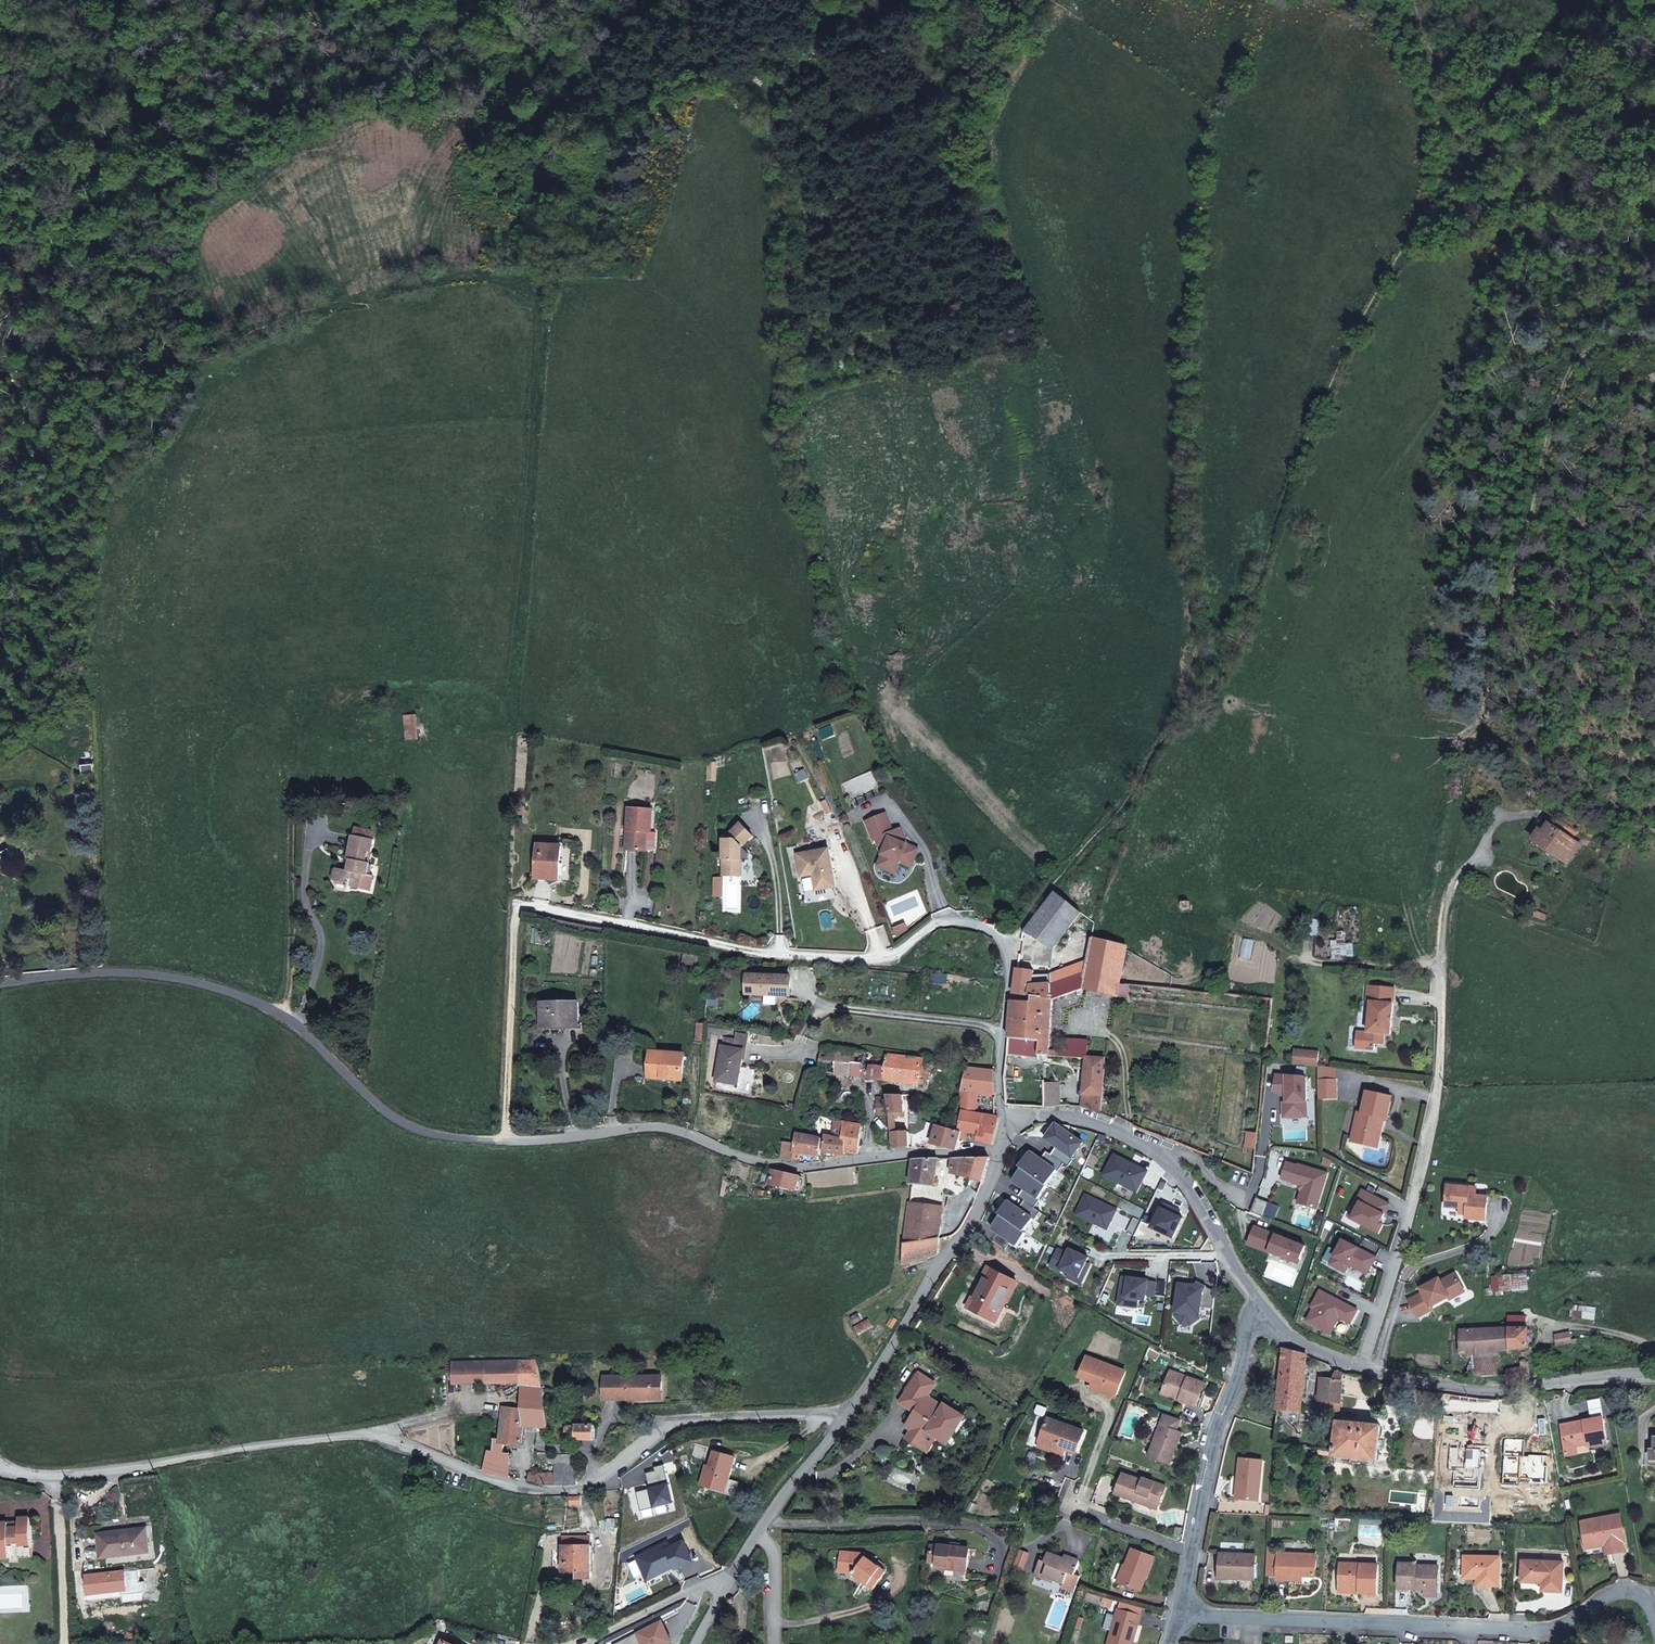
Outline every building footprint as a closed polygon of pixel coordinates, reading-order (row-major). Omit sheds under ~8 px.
[(422,752),(422,730),(411,730),(412,753),(422,752)] [(652,833),(654,812),(629,810),(626,849),(636,850),(647,851),(648,833),(652,833)] [(876,852),(871,864),(889,870),(893,859),(896,852),(908,857),(912,846),(897,840),(898,837),(894,826),(886,830),(879,812),(859,820),(867,838),(870,837),(876,852)] [(1551,853),(1562,861),(1576,843),(1570,839),(1575,831),(1557,819),(1551,826),(1547,823),(1536,841),(1552,852),(1551,853)] [(713,843),(716,878),(725,878),(734,877),(734,860),(731,861),(730,851),(743,837),(729,825),(713,843)] [(353,836),(374,840),(375,836),(373,836),(374,831),(355,827),(353,836)] [(369,853),(372,853),(374,840),(353,836),(351,850),(349,859),(352,859),(350,871),(346,870),(338,869),(335,881),(349,884),(348,887),(359,889),(362,875),(368,876),(369,875),(371,863),(370,863),(367,863),(369,853)] [(560,881),(562,846),(538,844),(537,880),(548,880),(560,881)] [(792,854),(797,876),(808,874),(811,889),(831,886),(823,848),(792,854)] [(905,864),(908,857),(896,852),(893,859),(905,864)] [(362,875),(359,889),(370,891),(373,876),(369,875),(368,876),(362,875)] [(1050,949),(1070,926),(1080,913),(1055,893),(1047,902),(1027,927),(1024,932),(1039,942),(1050,949)] [(1080,951),(1088,953),(1091,937),(1096,923),(1080,913),(1070,926),(1083,930),(1080,951)] [(543,944),(545,929),(536,927),(534,943),(543,944)] [(1029,958),(1039,942),(1024,932),(1017,942),(1016,959),(1029,958)] [(1082,989),(1116,997),(1116,995),(1119,983),(1126,946),(1091,937),(1088,953),(1086,961),(1083,973),(1049,984),(1050,997),(1021,995),(1020,1001),(1012,1001),(1010,1014),(1008,1038),(1039,1042),(1038,1055),(1040,1055),(1045,1056),(1083,1059),(1086,1059),(1087,1040),(1062,1039),(1061,1051),(1049,1050),(1051,999),(1082,989)] [(682,963),(700,966),(702,957),(684,953),(682,963)] [(1048,975),(1049,984),(1083,973),(1086,961),(1048,975)] [(1033,971),(1016,969),(1015,976),(1012,1001),(1020,1001),(1021,995),(1050,997),(1049,984),(1030,984),(1033,971)] [(788,995),(788,977),(748,976),(748,993),(788,995)] [(1126,997),(1129,984),(1119,983),(1116,995),(1126,997)] [(1390,1033),(1393,987),(1365,984),(1364,1000),(1368,1000),(1366,1031),(1355,1030),(1354,1046),(1373,1048),(1373,1043),(1382,1044),(1383,1033),(1390,1033)] [(580,1026),(579,1002),(542,1002),(542,1026),(580,1026)] [(725,1046),(722,1046),(715,1082),(738,1086),(748,1035),(737,1033),(736,1039),(726,1037),(725,1046)] [(1045,1085),(1045,1068),(1040,1067),(1040,1055),(1038,1055),(1039,1042),(1008,1038),(1004,1080),(1007,1106),(1046,1108),(1045,1085)] [(927,1085),(931,1061),(931,1060),(907,1057),(868,1052),(822,1047),(819,1072),(927,1085)] [(1302,1050),(1294,1049),(1292,1064),(1300,1065),(1302,1050)] [(1302,1050),(1300,1065),(1317,1066),(1318,1051),(1302,1050)] [(649,1079),(676,1081),(677,1077),(683,1078),(685,1054),(651,1052),(649,1079)] [(1083,1059),(1081,1095),(1080,1106),(1081,1106),(1100,1114),(1105,1060),(1086,1059),(1083,1059)] [(1336,1068),(1317,1066),(1317,1080),(1337,1080),(1336,1068)] [(962,1132),(968,1134),(973,1135),(978,1136),(978,1140),(994,1145),(999,1117),(976,1114),(979,1094),(997,1096),(996,1072),(966,1068),(961,1090),(962,1113),(961,1118),(958,1132),(962,1132)] [(1337,1080),(1317,1080),(1317,1101),(1337,1101),(1337,1080)] [(1045,1085),(1046,1108),(1069,1105),(1069,1085),(1045,1085)] [(1351,1141),(1366,1145),(1368,1137),(1375,1139),(1380,1118),(1384,1119),(1387,1120),(1392,1098),(1367,1091),(1362,1113),(1358,1112),(1351,1141)] [(905,1117),(904,1100),(904,1096),(888,1096),(891,1117),(892,1119),(896,1119),(900,1119),(900,1117),(905,1117)] [(886,1101),(876,1102),(877,1116),(887,1116),(886,1101)] [(955,1116),(952,1130),(958,1132),(961,1118),(955,1116)] [(1377,1148),(1384,1119),(1380,1118),(1375,1139),(1373,1147),(1377,1148)] [(824,1152),(845,1154),(846,1152),(846,1141),(842,1140),(844,1122),(834,1121),(832,1137),(826,1135),(825,1145),(824,1152)] [(859,1155),(863,1125),(844,1122),(842,1140),(846,1141),(846,1152),(852,1153),(859,1155)] [(705,1125),(696,1123),(695,1128),(694,1130),(704,1132),(705,1125)] [(936,1126),(932,1144),(958,1150),(960,1141),(962,1132),(958,1132),(952,1130),(951,1130),(936,1126)] [(1265,1130),(1258,1130),(1257,1134),(1256,1149),(1253,1175),(1222,1162),(1216,1177),(1254,1193),(1260,1176),(1265,1130)] [(897,1133),(892,1132),(893,1147),(906,1148),(906,1133),(897,1133)] [(1256,1149),(1257,1134),(1246,1133),(1245,1148),(1256,1149)] [(822,1139),(797,1134),(794,1160),(801,1160),(802,1155),(820,1158),(822,1144),(822,1139)] [(1368,1137),(1366,1145),(1373,1147),(1375,1139),(1368,1137)] [(784,1142),(782,1158),(791,1160),(793,1144),(784,1142)] [(1361,1162),(1383,1167),(1386,1154),(1383,1154),(1384,1151),(1381,1150),(1380,1153),(1364,1149),(1361,1162)] [(802,1155),(801,1160),(800,1164),(820,1161),(820,1158),(802,1155)] [(936,1187),(941,1159),(937,1159),(912,1161),(910,1185),(936,1187)] [(950,1174),(962,1177),(968,1159),(952,1159),(950,1174)] [(962,1177),(981,1182),(983,1178),(988,1159),(968,1159),(962,1177)] [(1325,1172),(1301,1169),(1299,1180),(1324,1183),(1325,1172)] [(800,1178),(794,1176),(774,1172),(772,1171),(768,1185),(797,1191),(800,1178)] [(1128,1237),(1145,1201),(1101,1180),(1091,1199),(1115,1211),(1107,1227),(1128,1237)] [(1487,1198),(1475,1197),(1468,1196),(1469,1188),(1447,1186),(1445,1207),(1459,1208),(1459,1213),(1465,1213),(1465,1218),(1485,1220),(1487,1198)] [(943,1207),(910,1202),(909,1209),(906,1238),(902,1267),(908,1266),(908,1263),(938,1254),(943,1207)] [(1324,1245),(1333,1246),(1335,1234),(1336,1224),(1327,1223),(1327,1222),(1283,1215),(1279,1239),(1324,1246),(1324,1245)] [(1216,1274),(1222,1273),(1221,1266),(1219,1260),(1216,1249),(1211,1250),(1216,1274)] [(1016,1282),(987,1268),(968,1306),(998,1320),(1016,1282)] [(1448,1299),(1463,1291),(1454,1274),(1439,1282),(1434,1284),(1432,1282),(1419,1289),(1421,1293),(1407,1301),(1416,1316),(1431,1308),(1430,1307),(1447,1297),(1448,1299)] [(1448,1299),(1449,1300),(1464,1292),(1463,1291),(1448,1299)] [(1416,1317),(1431,1309),(1431,1308),(1416,1316),(1416,1317)] [(862,1321),(858,1313),(850,1318),(854,1325),(862,1321)] [(1514,1329),(1525,1329),(1525,1317),(1507,1317),(1507,1329),(1514,1329)] [(868,1319),(854,1328),(858,1334),(872,1326),(868,1319)] [(1528,1347),(1528,1329),(1525,1329),(1514,1329),(1507,1329),(1497,1329),(1475,1330),(1477,1354),(1476,1354),(1478,1378),(1489,1377),(1496,1377),(1495,1353),(1528,1347)] [(1461,1355),(1476,1354),(1477,1354),(1475,1330),(1460,1331),(1460,1334),(1460,1341),(1461,1355)] [(1571,1343),(1569,1333),(1555,1335),(1557,1345),(1571,1343)] [(1301,1412),(1306,1356),(1283,1349),(1276,1410),(1301,1412)] [(1117,1397),(1127,1371),(1087,1356),(1079,1377),(1094,1383),(1105,1387),(1103,1392),(1117,1397)] [(502,1419),(501,1424),(524,1427),(548,1429),(543,1389),(536,1360),(507,1361),(452,1362),(452,1381),(520,1380),(521,1409),(503,1406),(502,1413),(502,1419)] [(1506,1370),(1506,1376),(1506,1385),(1524,1382),(1522,1367),(1506,1370)] [(634,1405),(640,1399),(643,1396),(657,1396),(657,1391),(663,1391),(662,1381),(653,1381),(653,1377),(639,1377),(633,1371),(628,1377),(604,1377),(604,1387),(609,1387),(609,1395),(618,1396),(618,1400),(627,1399),(634,1405)] [(1171,1371),(1163,1391),(1179,1397),(1178,1400),(1197,1407),(1205,1384),(1171,1371)] [(1325,1413),(1338,1415),(1339,1415),(1344,1373),(1336,1371),(1333,1379),(1323,1378),(1321,1401),(1326,1402),(1325,1413)] [(946,1443),(963,1416),(946,1405),(945,1407),(942,1405),(940,1404),(937,1405),(934,1406),(926,1401),(930,1394),(937,1384),(920,1373),(901,1402),(915,1412),(910,1420),(916,1424),(911,1432),(907,1439),(922,1449),(927,1442),(932,1434),(939,1439),(946,1443)] [(1217,1384),(1219,1379),(1211,1374),(1208,1379),(1217,1384)] [(1105,1387),(1094,1383),(1092,1389),(1103,1392),(1105,1387)] [(609,1387),(604,1387),(605,1400),(618,1400),(618,1396),(609,1395),(609,1387)] [(1179,1397),(1163,1391),(1162,1394),(1178,1400),(1179,1397)] [(947,1404),(930,1394),(926,1401),(934,1406),(937,1405),(940,1404),(942,1405),(945,1407),(946,1405),(947,1404)] [(1301,1412),(1276,1410),(1276,1416),(1299,1425),(1301,1412)] [(1178,1431),(1181,1420),(1164,1414),(1150,1457),(1171,1465),(1182,1433),(1178,1431)] [(946,1443),(947,1444),(949,1445),(966,1418),(963,1416),(946,1443)] [(1561,1425),(1566,1448),(1577,1446),(1587,1444),(1588,1446),(1607,1442),(1602,1417),(1561,1425)] [(1050,1419),(1041,1442),(1060,1449),(1061,1447),(1067,1449),(1077,1453),(1085,1432),(1050,1419)] [(905,1427),(911,1432),(916,1424),(910,1420),(905,1427)] [(1380,1426),(1337,1422),(1336,1433),(1332,1432),(1331,1437),(1336,1437),(1334,1456),(1376,1461),(1380,1426)] [(489,1450),(484,1470),(500,1474),(511,1476),(510,1453),(505,1453),(506,1444),(522,1445),(524,1427),(501,1424),(499,1439),(495,1439),(493,1451),(489,1450)] [(576,1440),(595,1440),(594,1425),(567,1426),(567,1432),(576,1432),(576,1440)] [(622,1442),(622,1429),(619,1430),(615,1431),(612,1433),(610,1436),(610,1438),(611,1439),(613,1440),(614,1441),(622,1442)] [(932,1434),(927,1442),(934,1446),(939,1439),(932,1434)] [(1065,1454),(1067,1449),(1061,1447),(1060,1449),(1041,1442),(1040,1445),(1065,1454)] [(1577,1446),(1566,1448),(1567,1456),(1578,1454),(1577,1446)] [(736,1457),(714,1451),(710,1465),(709,1471),(705,1470),(701,1484),(721,1490),(725,1479),(730,1480),(736,1457)] [(537,1458),(548,1462),(548,1454),(547,1452),(538,1452),(537,1458)] [(545,1472),(545,1473),(545,1484),(578,1484),(577,1454),(554,1454),(554,1464),(555,1472),(545,1472)] [(1261,1460),(1239,1458),(1237,1480),(1239,1480),(1237,1499),(1258,1501),(1261,1460)] [(530,1472),(529,1480),(545,1484),(545,1473),(530,1472)] [(1115,1495),(1136,1502),(1138,1499),(1158,1507),(1166,1486),(1143,1478),(1143,1481),(1124,1474),(1115,1495)] [(725,1479),(721,1490),(727,1491),(730,1480),(725,1479)] [(582,1504),(582,1495),(577,1495),(569,1496),(570,1504),(582,1504)] [(951,1507),(955,1498),(948,1495),(944,1504),(951,1507)] [(1138,1499),(1136,1502),(1157,1510),(1158,1507),(1138,1499)] [(1586,1549),(1606,1545),(1611,1544),(1613,1553),(1624,1551),(1622,1541),(1625,1541),(1620,1515),(1582,1522),(1586,1549)] [(21,1545),(32,1545),(31,1517),(20,1517),(20,1520),(20,1526),(10,1526),(10,1521),(0,1522),(0,1559),(10,1559),(10,1544),(21,1543),(21,1545)] [(99,1537),(102,1557),(147,1551),(145,1528),(130,1530),(130,1536),(121,1537),(121,1534),(99,1537)] [(571,1575),(574,1575),(578,1575),(578,1580),(592,1579),(591,1536),(562,1536),(563,1573),(571,1573),(571,1575)] [(32,1545),(21,1545),(21,1557),(33,1556),(32,1545)] [(936,1570),(957,1571),(968,1572),(970,1548),(961,1547),(951,1546),(938,1545),(938,1548),(931,1547),(930,1559),(937,1560),(936,1563),(936,1570)] [(1133,1549),(1127,1565),(1119,1583),(1141,1591),(1154,1557),(1133,1549)] [(1045,1561),(1049,1553),(1044,1551),(1040,1560),(1045,1561)] [(871,1594),(886,1572),(866,1557),(865,1556),(865,1553),(842,1552),(840,1573),(854,1573),(864,1582),(867,1577),(870,1579),(867,1583),(864,1589),(871,1594)] [(1015,1567),(1022,1570),(1028,1555),(1020,1552),(1015,1567)] [(1075,1575),(1080,1560),(1066,1555),(1065,1558),(1049,1553),(1045,1561),(1040,1560),(1036,1571),(1044,1574),(1043,1577),(1055,1581),(1063,1584),(1061,1588),(1073,1593),(1079,1577),(1075,1575)] [(1266,1575),(1277,1575),(1278,1553),(1267,1553),(1266,1575)] [(1276,1579),(1288,1580),(1289,1575),(1302,1575),(1314,1576),(1315,1555),(1278,1553),(1277,1575),(1276,1579)] [(1219,1554),(1218,1575),(1237,1576),(1237,1579),(1253,1580),(1255,1555),(1219,1554)] [(1464,1579),(1477,1579),(1488,1579),(1487,1586),(1500,1587),(1500,1557),(1464,1557),(1464,1579)] [(1543,1583),(1542,1585),(1552,1586),(1551,1592),(1562,1592),(1563,1563),(1522,1561),(1521,1582),(1543,1583)] [(1116,1582),(1119,1583),(1127,1565),(1124,1563),(1116,1582)] [(1339,1563),(1338,1587),(1359,1588),(1359,1593),(1376,1594),(1377,1565),(1339,1563)] [(1424,1585),(1424,1590),(1437,1590),(1438,1567),(1417,1566),(1417,1564),(1399,1564),(1398,1589),(1416,1589),(1416,1585),(1424,1585)] [(1044,1574),(1036,1571),(1034,1576),(1054,1584),(1055,1581),(1043,1577),(1044,1574)] [(989,1592),(986,1587),(977,1591),(979,1596),(989,1592)] [(1104,1598),(1090,1593),(1087,1600),(1102,1605),(1104,1598)] [(1143,1604),(1122,1599),(1118,1610),(1140,1615),(1143,1604)] [(1118,1610),(1117,1615),(1112,1631),(1108,1643),(1133,1643),(1140,1615),(1118,1610)] [(1112,1631),(1117,1615),(1108,1613),(1104,1629),(1112,1631)]
